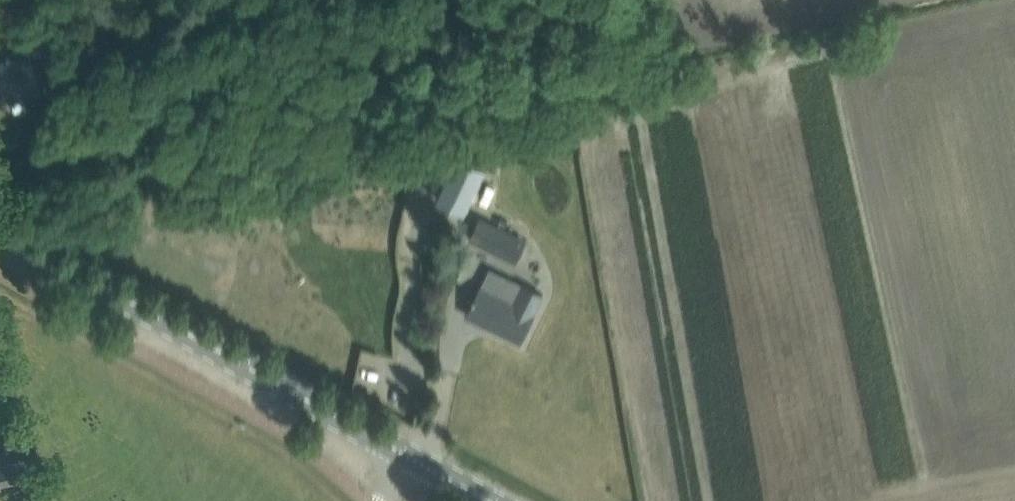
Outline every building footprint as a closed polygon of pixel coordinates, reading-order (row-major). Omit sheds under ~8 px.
[(0,55),(0,67),(8,95),(39,86),(28,47),(0,55)] [(457,153),(436,198),(465,212),(486,167),(457,153)] [(527,241),(480,218),(470,240),(517,263),(527,241)] [(534,312),(543,294),(523,284),(514,303),(481,286),(476,296),(474,296),(472,300),(474,300),(466,315),(520,342),(534,313),(534,312)] [(29,477),(24,457),(0,463),(0,485),(29,477)]
